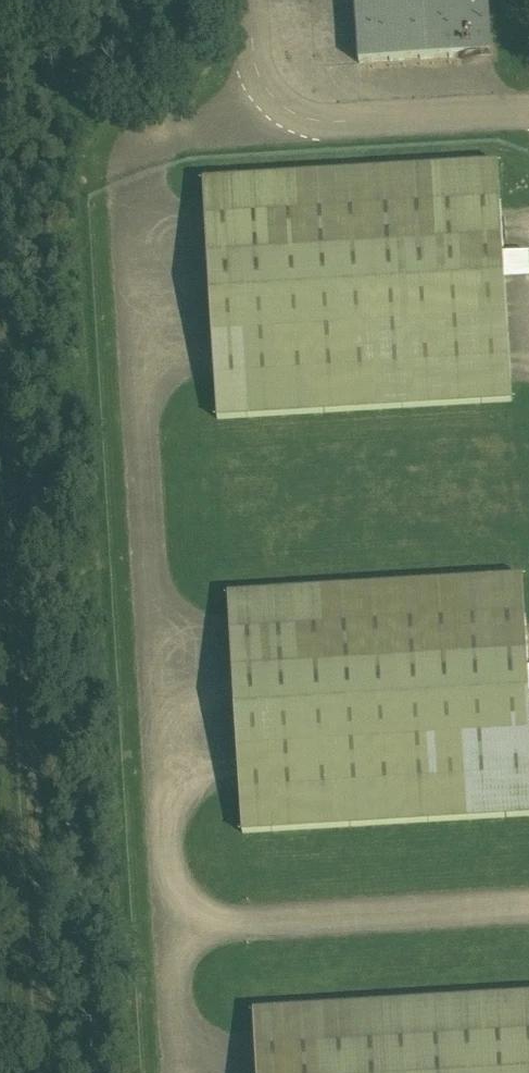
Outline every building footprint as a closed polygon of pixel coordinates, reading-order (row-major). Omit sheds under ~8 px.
[(361,66),(494,58),(490,0),(357,0),(361,66)] [(221,418),(515,402),(509,277),(528,276),(528,253),(504,254),(499,157),(208,172),(221,418)] [(244,837),(528,822),(528,673),(527,673),(522,575),(231,591),(244,837)] [(261,1072),(528,1072),(528,993),(258,1008),(261,1072)]
